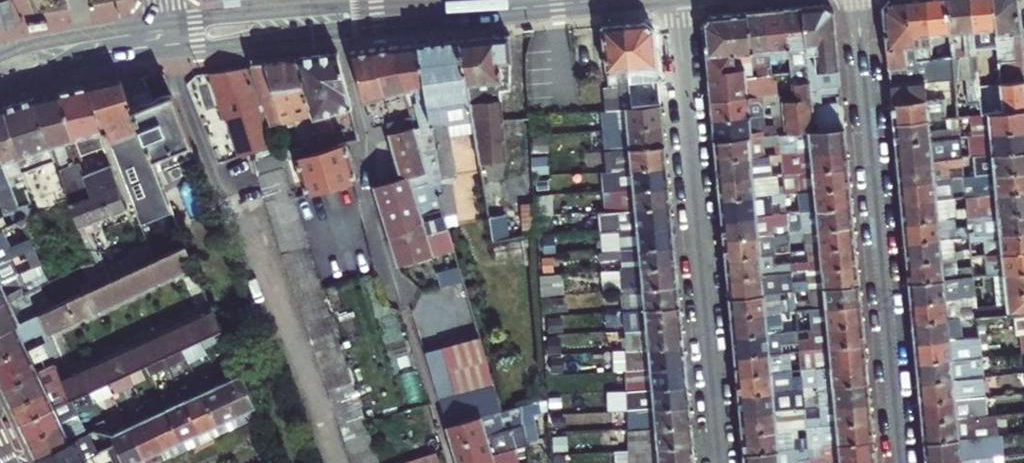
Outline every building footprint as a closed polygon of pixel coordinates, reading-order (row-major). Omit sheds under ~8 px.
[(905,0),(904,0),(890,2),(882,12),(888,72),(891,107),(927,104),(946,102),(947,121),(958,120),(954,82),(952,61),(925,63),(916,64),(913,43),(909,43),(905,0)] [(925,0),(905,0),(909,43),(913,43),(929,42),(929,40),(925,0)] [(929,40),(936,39),(938,57),(951,55),(946,0),(925,0),(929,40)] [(970,0),(946,0),(951,55),(952,61),(954,82),(967,81),(971,119),(982,118),(970,0)] [(993,0),(970,0),(982,118),(1004,115),(1001,88),(993,0)] [(1001,88),(1023,86),(1023,65),(1018,0),(993,0),(1001,88)] [(818,7),(802,9),(806,49),(809,83),(810,94),(840,91),(833,18),(818,7)] [(802,9),(783,10),(791,72),(802,71),(800,49),(806,49),(802,9)] [(791,72),(783,10),(764,13),(771,69),(772,76),(782,74),(786,74),(791,74),(791,72)] [(754,77),(764,76),(772,76),(771,69),(764,13),(747,14),(753,67),(753,71),(754,77)] [(703,29),(705,59),(727,58),(728,64),(733,63),(735,82),(747,81),(747,71),(753,71),(753,67),(747,14),(709,18),(703,29)] [(642,24),(624,26),(630,110),(660,107),(652,32),(642,24)] [(624,26),(600,29),(606,88),(616,87),(618,104),(602,105),(603,113),(610,113),(630,110),(624,26)] [(470,125),(477,169),(503,167),(497,96),(509,93),(505,37),(457,43),(470,125)] [(470,125),(457,43),(416,47),(440,192),(435,193),(435,198),(437,206),(440,216),(442,222),(456,217),(450,191),(454,178),(446,129),(470,125)] [(440,192),(416,47),(389,51),(405,109),(411,130),(414,143),(418,157),(427,187),(428,195),(435,193),(440,192)] [(389,51),(369,53),(382,100),(390,98),(393,112),(405,109),(389,51)] [(369,53),(349,55),(362,105),(382,100),(369,53)] [(335,57),(292,62),(320,148),(330,145),(323,117),(349,110),(335,57)] [(705,59),(708,83),(735,82),(733,63),(728,64),(727,58),(705,59)] [(320,148),(292,62),(248,67),(250,72),(269,128),(285,124),(287,130),(292,128),(300,154),(297,155),(298,160),(322,154),(320,148)] [(250,72),(245,73),(252,94),(250,96),(267,151),(252,156),(255,163),(278,156),(269,128),(250,72)] [(245,73),(208,78),(223,124),(227,123),(239,160),(252,156),(267,151),(250,96),(252,94),(245,73)] [(119,84),(157,178),(194,163),(170,100),(153,105),(142,80),(119,84)] [(793,90),(793,95),(810,94),(809,83),(800,83),(801,86),(799,86),(799,80),(792,81),(793,90)] [(708,83),(709,102),(758,98),(763,98),(777,96),(783,96),(782,91),(782,84),(748,86),(747,81),(735,82),(708,83)] [(104,136),(143,232),(174,220),(157,178),(119,84),(85,90),(104,136)] [(1004,115),(1023,113),(1023,86),(1001,88),(1004,115)] [(606,88),(600,88),(601,93),(602,105),(618,104),(616,87),(606,88)] [(85,90),(78,92),(98,138),(104,136),(85,90)] [(98,138),(78,92),(55,97),(74,144),(98,138)] [(793,95),(783,96),(785,117),(785,118),(812,116),(810,94),(793,95)] [(55,97),(31,102),(49,152),(74,144),(55,97)] [(710,108),(712,123),(765,118),(763,98),(758,98),(709,102),(710,108)] [(55,168),(49,152),(31,102),(2,111),(22,163),(17,165),(23,180),(28,194),(25,195),(30,209),(44,203),(34,175),(55,168)] [(891,107),(893,127),(929,123),(947,121),(946,102),(927,104),(891,107)] [(603,113),(605,134),(662,128),(660,107),(630,110),(610,113),(603,113)] [(2,111),(0,112),(0,166),(17,214),(20,221),(27,218),(24,211),(30,209),(25,195),(28,194),(23,180),(17,165),(22,163),(2,111)] [(992,138),(1023,135),(1023,113),(1004,115),(982,118),(971,119),(958,120),(959,130),(991,128),(992,138)] [(812,116),(785,118),(787,137),(814,134),(813,120),(812,116)] [(765,118),(712,123),(713,143),(750,140),(780,137),(787,137),(785,118),(785,117),(779,117),(780,131),(766,132),(765,118)] [(822,119),(813,120),(814,134),(844,131),(843,117),(822,119)] [(893,127),(895,147),(960,141),(959,134),(952,135),(951,132),(930,134),(929,123),(893,127)] [(605,134),(608,156),(664,150),(663,140),(662,128),(605,134)] [(411,130),(386,137),(389,149),(414,143),(411,130)] [(790,157),(811,155),(846,152),(844,131),(814,134),(787,137),(780,137),(781,150),(782,157),(790,157)] [(1023,155),(1023,135),(992,138),(960,141),(961,161),(1023,155)] [(713,143),(715,163),(752,160),(773,158),(782,157),(781,150),(751,152),(750,140),(713,143)] [(960,141),(895,147),(897,162),(897,167),(945,163),(961,161),(960,141)] [(389,149),(393,165),(418,157),(414,143),(389,149)] [(298,160),(293,162),(303,199),(354,185),(344,148),(322,154),(298,160)] [(608,156),(610,175),(665,170),(664,150),(608,156)] [(811,155),(813,173),(848,170),(846,152),(811,155)] [(1023,175),(1023,155),(961,161),(962,170),(962,172),(963,175),(963,181),(1023,175)] [(600,156),(602,175),(610,175),(608,156),(600,156)] [(391,184),(408,179),(411,191),(420,189),(427,187),(418,157),(393,165),(387,166),(391,184)] [(791,165),(790,157),(782,157),(782,164),(782,166),(791,165)] [(76,168),(57,175),(70,209),(86,203),(92,200),(79,167),(82,166),(80,159),(74,162),(76,168)] [(715,163),(717,182),(753,179),(783,176),(783,169),(753,171),(752,160),(715,163)] [(897,167),(899,186),(963,181),(963,175),(962,172),(946,174),(945,163),(897,167)] [(79,167),(92,200),(102,196),(118,190),(110,168),(89,176),(85,164),(82,166),(79,167)] [(0,166),(0,211),(4,220),(10,217),(17,214),(0,166)] [(610,175),(612,195),(667,189),(665,170),(610,175)] [(792,195),(815,194),(849,190),(848,170),(813,173),(783,176),(784,188),(785,196),(792,195)] [(610,175),(602,175),(597,175),(600,196),(612,195),(610,175)] [(1023,195),(1023,175),(963,181),(965,200),(1023,195)] [(372,190),(378,210),(413,200),(414,204),(426,200),(435,198),(435,193),(428,195),(427,187),(420,189),(411,191),(408,179),(391,184),(372,190)] [(717,182),(719,203),(755,199),(753,179),(717,182)] [(963,181),(899,186),(901,206),(965,200),(963,181)] [(776,189),(777,197),(779,197),(785,196),(784,188),(776,189)] [(667,189),(612,195),(614,215),(634,213),(669,210),(667,189)] [(127,213),(118,190),(102,196),(111,219),(127,213)] [(787,215),(817,213),(852,210),(849,190),(815,194),(816,205),(786,208),(787,215)] [(612,195),(600,196),(601,215),(614,215),(612,195)] [(1023,214),(1023,195),(965,200),(966,212),(967,220),(1023,214)] [(111,219),(102,196),(92,200),(86,203),(95,226),(111,219)] [(378,210),(384,231),(419,219),(420,222),(440,216),(437,206),(435,198),(426,200),(414,204),(413,200),(378,210)] [(719,203),(721,221),(757,218),(755,199),(719,203)] [(901,206),(903,226),(967,220),(966,212),(965,200),(901,206)] [(86,203),(70,209),(87,257),(93,255),(89,242),(92,241),(87,228),(95,226),(86,203)] [(634,213),(614,215),(616,235),(636,233),(671,230),(669,210),(634,213)] [(796,235),(819,233),(853,229),(853,224),(852,210),(817,213),(818,225),(788,228),(788,229),(789,236),(796,235)] [(22,226),(20,221),(17,214),(10,217),(15,229),(22,226)] [(969,240),(1023,234),(1023,214),(967,220),(969,240)] [(419,219),(384,231),(390,250),(425,238),(423,232),(435,228),(437,234),(446,232),(442,222),(440,216),(420,222),(419,219)] [(29,223),(27,218),(20,221),(22,226),(33,253),(40,270),(48,287),(56,284),(43,252),(47,251),(35,221),(29,223)] [(721,221),(723,243),(759,239),(783,237),(789,236),(788,229),(758,232),(757,218),(721,221)] [(503,220),(486,222),(490,247),(507,245),(503,220)] [(903,226),(904,245),(955,241),(969,240),(967,220),(903,226)] [(33,253),(22,226),(15,229),(11,231),(23,258),(25,257),(33,253)] [(791,256),(821,253),(855,250),(853,229),(819,233),(820,244),(790,247),(791,256)] [(616,235),(618,254),(673,249),(671,230),(636,233),(616,235)] [(1003,257),(1023,256),(1023,234),(969,240),(970,246),(1002,243),(1003,257)] [(3,267),(13,262),(3,237),(0,238),(0,268),(3,267)] [(431,259),(425,238),(390,250),(396,270),(431,259)] [(759,239),(723,243),(725,262),(761,258),(759,239)] [(904,245),(906,267),(943,264),(965,261),(971,261),(970,253),(957,254),(955,241),(904,245)] [(507,245),(490,247),(492,259),(525,252),(524,242),(507,245)] [(673,249),(618,254),(619,274),(675,268),(673,249)] [(165,286),(195,273),(186,250),(155,265),(165,286)] [(855,250),(821,253),(822,273),(857,270),(855,250)] [(40,270),(33,253),(25,257),(32,274),(40,270)] [(1005,276),(1023,274),(1023,256),(1003,257),(971,261),(972,267),(972,270),(973,279),(1005,276)] [(761,258),(725,262),(727,282),(763,279),(786,277),(792,276),(792,268),(762,271),(761,258)] [(906,267),(908,285),(973,279),(972,270),(944,273),(943,264),(906,267)] [(136,299),(165,286),(155,265),(127,278),(136,299)] [(0,268),(0,289),(10,284),(3,267),(0,268)] [(675,268),(619,274),(620,295),(677,289),(675,268)] [(792,268),(792,276),(800,276),(799,268),(792,268)] [(48,287),(40,270),(32,274),(40,291),(43,290),(48,287)] [(822,273),(824,292),(859,289),(857,270),(822,273)] [(1007,299),(1023,297),(1023,274),(1005,276),(1007,299)] [(127,278),(97,291),(106,313),(136,299),(127,278)] [(763,279),(727,282),(729,302),(765,298),(763,279)] [(910,308),(947,304),(975,302),(973,279),(908,285),(910,308)] [(677,289),(620,295),(621,316),(679,310),(677,289)] [(802,315),(826,312),(861,309),(859,289),(824,292),(825,302),(803,305),(802,295),(794,295),(796,315),(802,315)] [(35,320),(29,307),(46,299),(43,290),(40,291),(8,306),(0,310),(0,336),(35,320)] [(76,326),(106,313),(97,291),(67,305),(76,326)] [(1016,318),(1023,317),(1023,297),(1007,299),(1008,311),(976,314),(977,322),(1016,318)] [(729,302),(731,321),(767,318),(781,317),(781,307),(766,308),(765,298),(729,302)] [(912,328),(949,324),(947,304),(910,308),(912,328)] [(48,339),(76,326),(67,305),(38,319),(48,339)] [(826,312),(828,331),(863,328),(861,309),(826,312)] [(679,310),(621,316),(623,336),(680,329),(680,323),(679,310)] [(198,345),(220,335),(211,313),(188,324),(198,345)] [(767,318),(731,321),(732,340),(769,337),(781,336),(798,334),(797,322),(796,315),(791,316),(781,317),(767,318)] [(0,336),(0,363),(26,352),(23,345),(38,338),(43,349),(46,348),(48,352),(53,350),(48,339),(38,319),(35,320),(0,336)] [(176,355),(198,345),(188,324),(166,334),(176,355)] [(913,339),(914,348),(951,344),(949,324),(912,328),(913,339)] [(863,328),(828,331),(829,341),(806,344),(806,347),(799,347),(800,354),(807,354),(830,352),(865,349),(863,328)] [(623,345),(623,355),(682,349),(680,329),(623,336),(623,345)] [(145,343),(155,365),(176,355),(166,334),(145,343)] [(732,340),(734,360),(770,357),(782,356),(800,354),(799,347),(798,334),(781,336),(769,337),(732,340)] [(145,343),(124,353),(134,375),(155,365),(145,343)] [(951,344),(914,348),(916,367),(981,361),(979,343),(951,344)] [(501,416),(493,390),(479,344),(423,360),(445,432),(482,421),(501,416)] [(36,372),(34,369),(56,358),(53,350),(48,352),(46,348),(43,349),(28,357),(26,352),(0,363),(0,389),(36,372)] [(623,355),(624,375),(684,369),(682,349),(623,355)] [(830,352),(832,371),(867,368),(865,349),(830,352)] [(124,353),(102,363),(112,384),(134,375),(124,353)] [(231,362),(240,378),(244,387),(257,382),(245,357),(231,362)] [(734,360),(736,379),(772,376),(801,374),(801,365),(801,364),(771,367),(770,357),(734,360)] [(916,367),(918,387),(983,381),(981,362),(981,361),(916,367)] [(112,384),(102,363),(81,373),(91,394),(112,384)] [(801,365),(801,374),(816,373),(816,364),(801,365)] [(810,392),(833,390),(868,387),(867,368),(832,371),(833,383),(803,385),(803,393),(810,392)] [(684,369),(624,375),(626,395),(686,390),(684,369)] [(0,394),(9,412),(45,395),(55,391),(62,388),(59,382),(55,373),(49,372),(38,377),(0,394)] [(0,394),(38,377),(36,372),(0,389),(0,393),(0,394)] [(62,388),(69,404),(91,394),(81,373),(59,382),(62,388)] [(772,376),(736,379),(738,398),(774,395),(798,393),(803,393),(803,385),(801,374),(772,376)] [(234,419),(253,410),(244,387),(240,378),(220,388),(234,419)] [(918,387),(920,408),(985,401),(983,382),(983,381),(918,387)] [(833,390),(835,409),(870,407),(868,387),(833,390)] [(15,423),(16,428),(53,411),(62,407),(69,404),(62,388),(55,391),(45,395),(9,412),(15,423)] [(220,388),(202,396),(216,428),(220,438),(239,429),(234,419),(220,388)] [(686,390),(626,395),(627,416),(634,416),(653,414),(688,410),(686,390)] [(803,393),(805,412),(812,412),(810,392),(803,393)] [(774,395),(738,398),(740,418),(776,415),(805,412),(803,393),(798,393),(774,395)] [(216,428),(202,396),(184,405),(198,436),(216,428)] [(920,408),(922,428),(987,421),(985,401),(920,408)] [(16,428),(24,445),(77,421),(69,404),(62,407),(66,416),(57,420),(53,411),(16,428)] [(198,436),(184,405),(166,414),(180,445),(198,436)] [(815,431),(837,429),(872,426),(870,407),(835,409),(836,420),(815,422),(815,424),(806,425),(807,432),(815,431)] [(627,425),(627,436),(690,430),(688,410),(653,414),(634,416),(627,416),(627,425)] [(522,428),(519,411),(511,413),(515,430),(522,428)] [(180,445),(166,414),(147,423),(161,454),(180,445)] [(740,418),(742,437),(778,434),(800,432),(807,432),(806,425),(799,425),(799,422),(777,423),(776,415),(740,418)] [(999,440),(998,420),(987,421),(989,441),(999,440)] [(24,445),(31,459),(84,435),(77,421),(24,445)] [(482,421),(445,432),(449,445),(451,452),(507,435),(504,427),(486,433),(482,421)] [(922,428),(924,448),(989,441),(987,421),(922,428)] [(161,454),(147,423),(129,431),(143,462),(161,454)] [(809,451),(839,448),(874,444),(872,426),(837,429),(838,439),(808,442),(809,451)] [(455,462),(482,462),(492,460),(501,457),(512,454),(526,450),(522,430),(507,435),(451,452),(455,462)] [(627,436),(627,456),(692,450),(690,430),(627,436)] [(143,462),(129,431),(110,440),(115,451),(121,462),(141,462),(143,462)] [(778,434),(742,437),(742,445),(743,457),(780,453),(809,451),(808,442),(808,438),(807,432),(800,432),(801,443),(779,445),(778,434)] [(33,462),(38,462),(87,440),(84,435),(31,459),(33,462)] [(110,440),(97,437),(106,455),(115,451),(110,440)] [(97,460),(87,440),(38,462),(91,462),(97,460)] [(990,450),(991,461),(1003,460),(1002,440),(999,440),(989,441),(990,450)] [(925,462),(973,462),(991,461),(990,450),(989,441),(924,448),(925,462)] [(265,444),(255,449),(261,462),(270,458),(265,444)] [(875,453),(874,444),(839,448),(840,459),(810,462),(876,462),(875,453)] [(692,450),(627,456),(627,462),(693,462),(692,450)] [(115,451),(106,455),(110,462),(121,462),(115,451)] [(743,457),(744,462),(781,462),(780,453),(743,457)] [(501,457),(502,462),(508,462),(514,461),(512,454),(501,457)]
